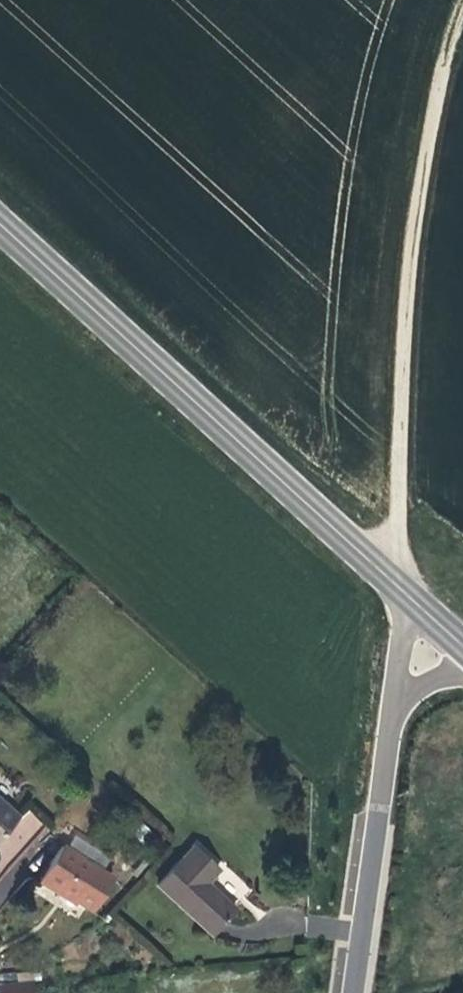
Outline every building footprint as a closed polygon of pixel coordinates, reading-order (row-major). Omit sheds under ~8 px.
[(18,816),(0,800),(0,836),(18,816)] [(111,875),(63,845),(40,882),(60,894),(61,892),(89,909),(111,875)] [(218,869),(193,846),(157,885),(212,933),(235,908),(206,882),(218,869)] [(0,986),(0,992),(33,992),(33,982),(0,986)]
